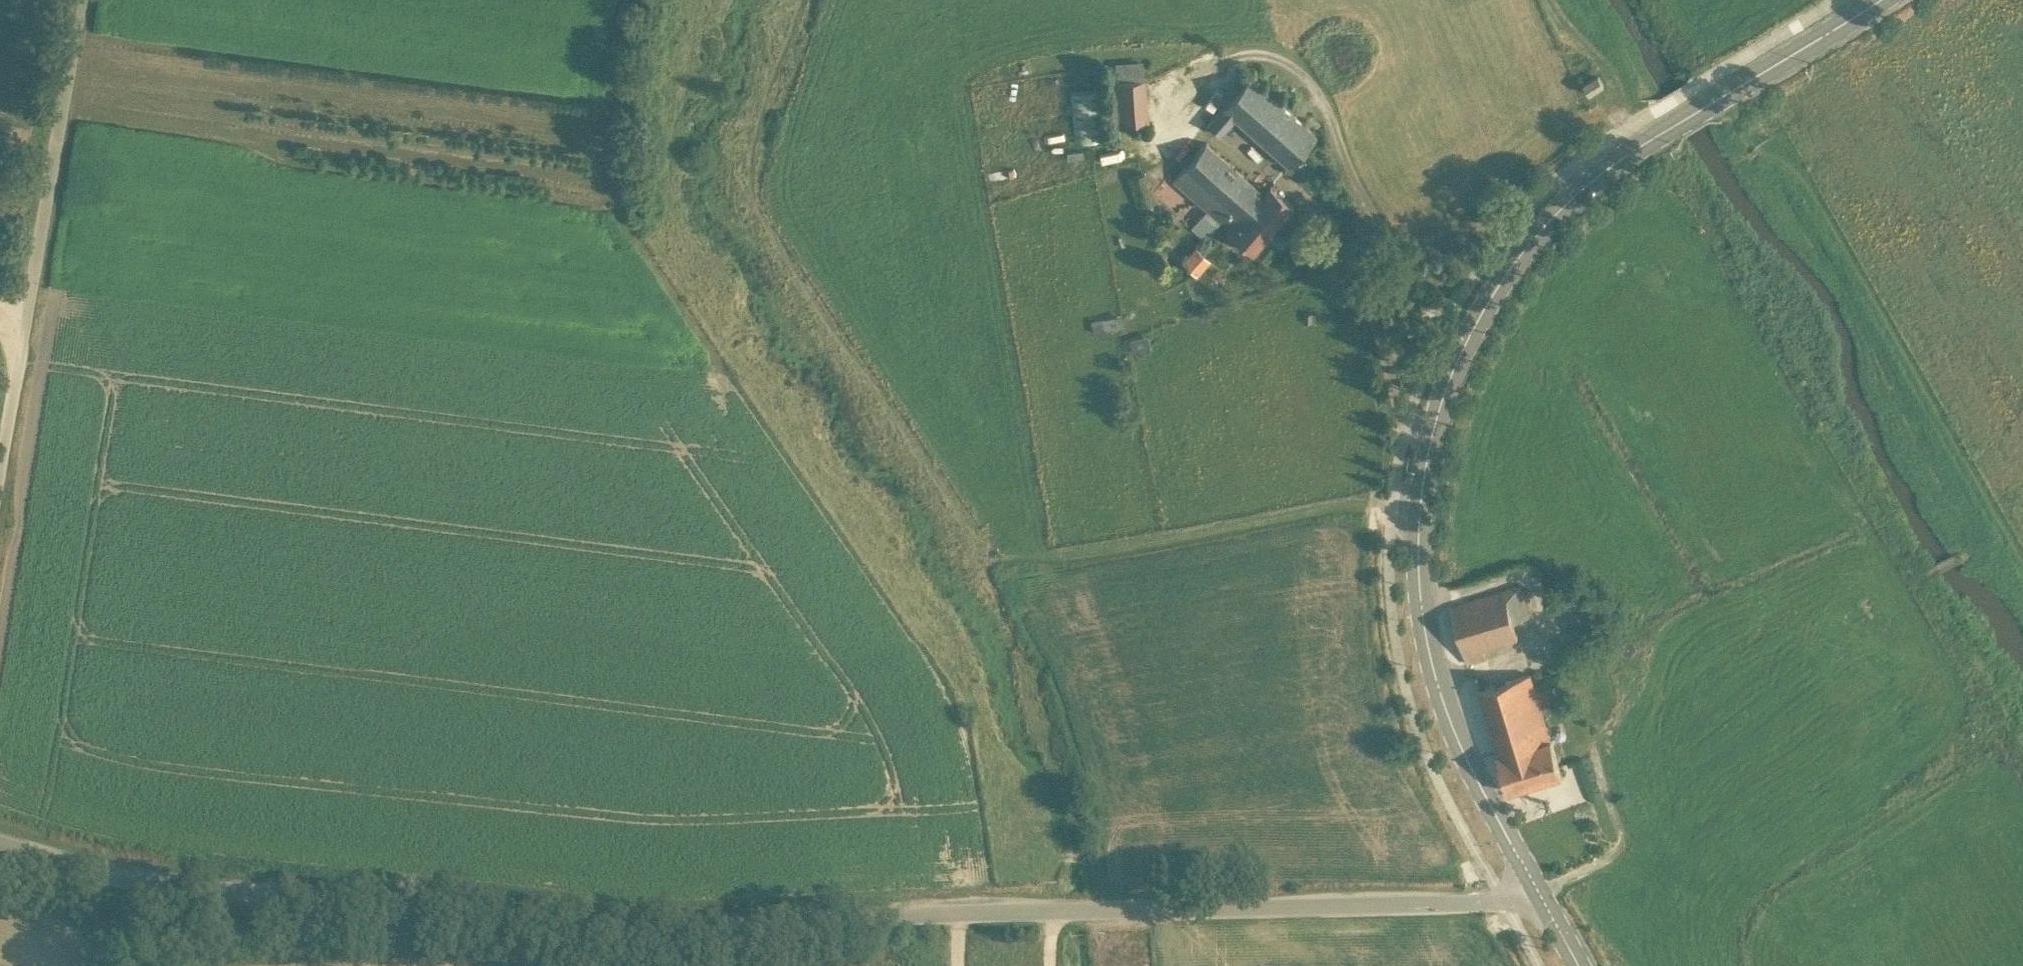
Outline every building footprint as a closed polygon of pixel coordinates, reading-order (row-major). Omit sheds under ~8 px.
[(1584,83),(1590,92),(1605,83),(1600,74),(1584,83)] [(1289,163),(1293,159),(1316,133),(1250,75),(1209,122),(1221,133),(1236,116),(1289,163)] [(1106,83),(1112,126),(1147,122),(1143,79),(1106,83)] [(1102,138),(1098,88),(1070,90),(1074,140),(1102,138)] [(1241,196),(1253,181),(1205,140),(1172,180),(1206,208),(1191,227),(1206,239),(1222,221),(1228,226),(1248,203),(1241,196)] [(1264,190),(1253,181),(1241,196),(1248,203),(1228,226),(1226,229),(1253,251),(1293,203),(1271,183),(1264,190)] [(1182,257),(1197,272),(1212,258),(1198,242),(1182,257)] [(1118,326),(1115,314),(1091,319),(1094,331),(1118,326)] [(1129,338),(1132,350),(1151,345),(1148,333),(1129,338)] [(1520,583),(1504,588),(1451,605),(1469,662),(1472,661),(1487,656),(1484,645),(1519,634),(1514,620),(1529,614),(1520,583)] [(1498,754),(1509,790),(1563,774),(1541,703),(1557,698),(1551,680),(1536,685),(1532,672),(1481,687),(1501,753),(1498,754)]
